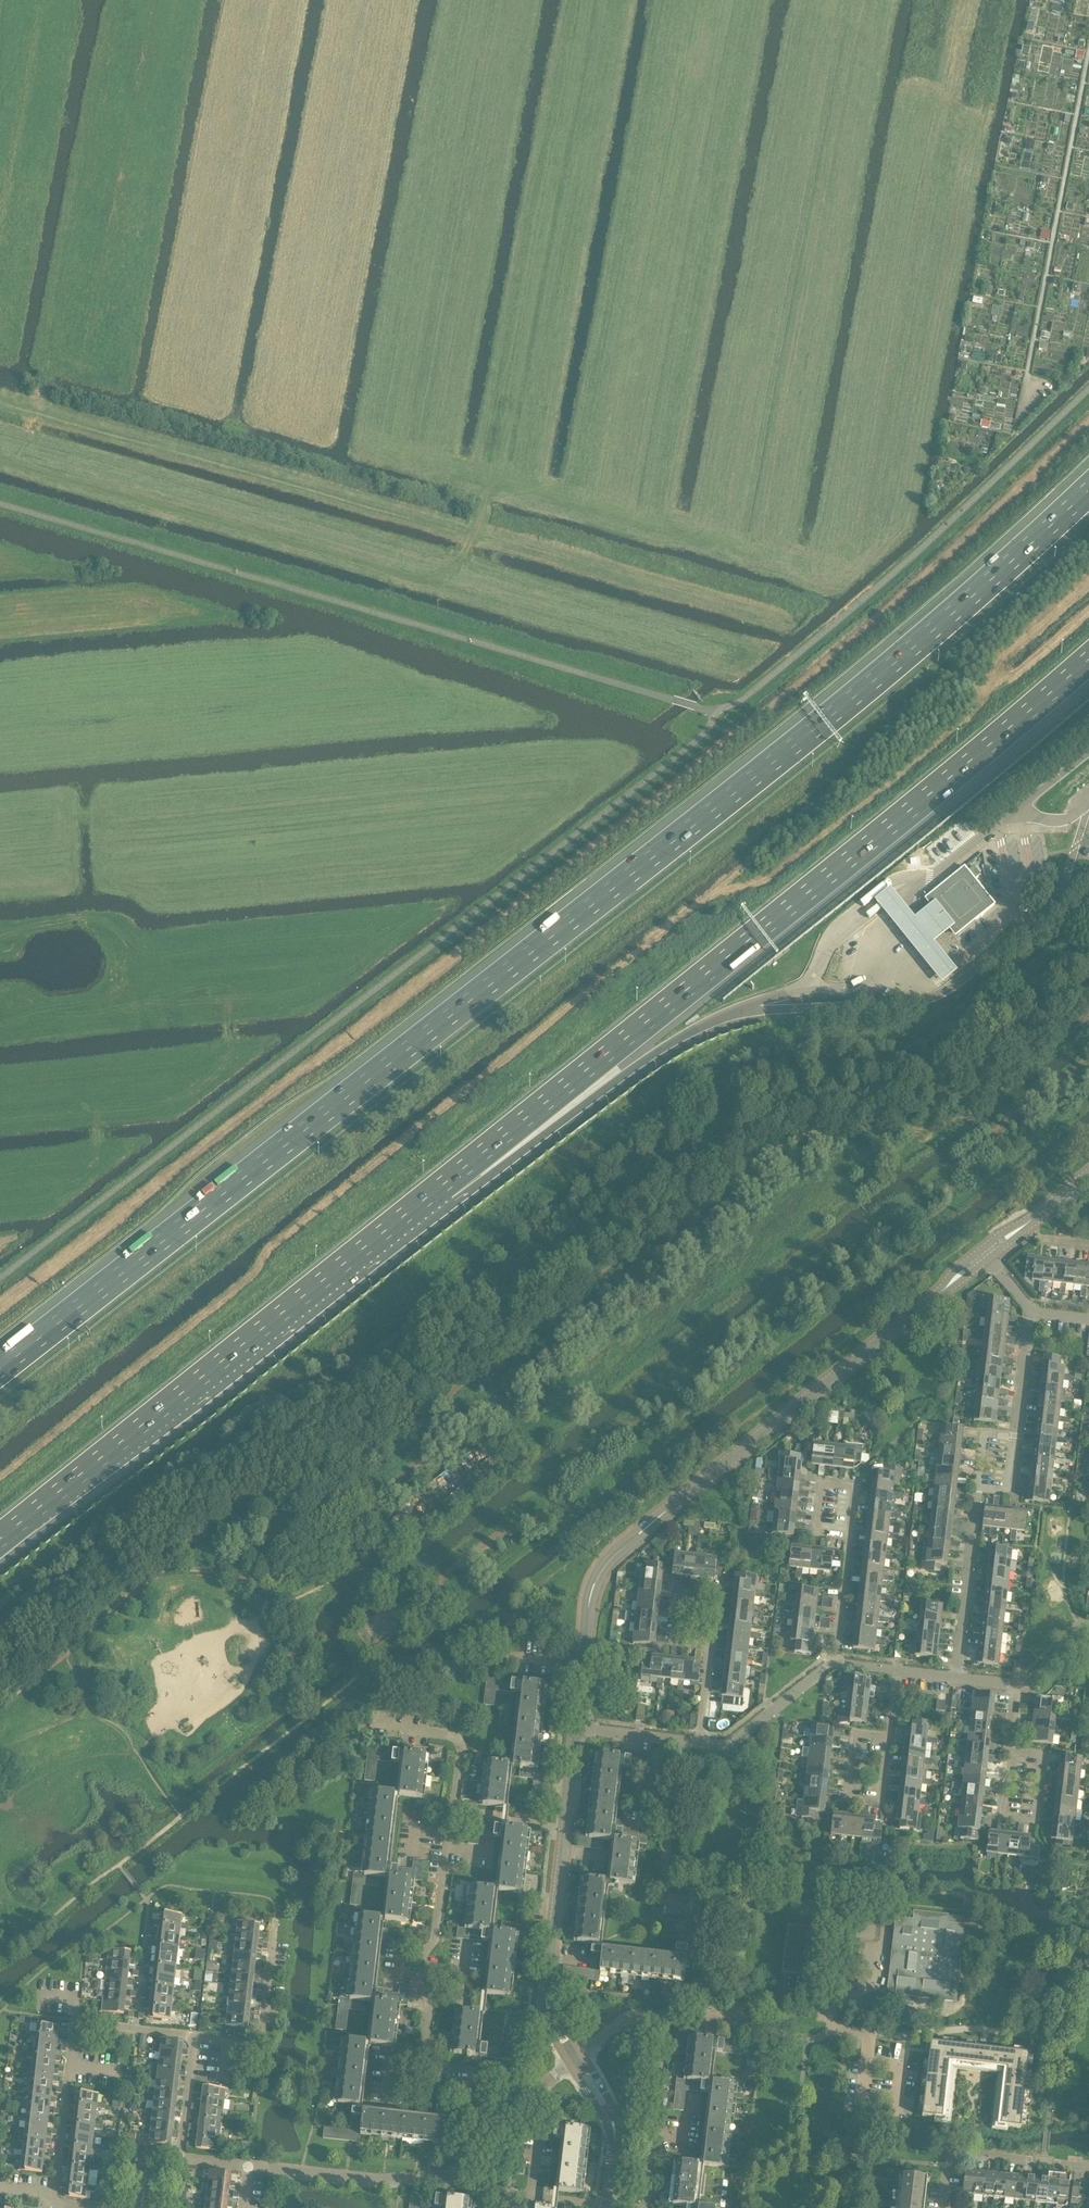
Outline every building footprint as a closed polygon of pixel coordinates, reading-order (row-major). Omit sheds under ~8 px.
[(1029,55),(1030,48),(1023,46),(1021,54),(1029,55)] [(1077,52),(1075,59),(1083,61),(1084,53),(1077,52)] [(1026,140),(1024,150),(1033,151),(1035,142),(1026,140)] [(993,189),(992,197),(999,198),(1001,190),(993,189)] [(1041,231),(1040,238),(1048,240),(1050,232),(1041,231)] [(981,421),(980,427),(989,429),(990,422),(981,421)] [(957,935),(994,905),(964,868),(927,898),(957,935)] [(1028,887),(1032,892),(1038,887),(1035,882),(1028,887)] [(941,984),(957,972),(955,970),(948,961),(939,950),(934,943),(937,940),(951,930),(954,927),(935,902),(931,905),(921,914),(917,916),(914,919),(912,916),(903,905),(895,895),(890,889),(874,901),(879,908),(887,917),(896,928),(905,939),(914,951),(923,962),(932,973),(940,983),(941,984)] [(1043,1282),(1045,1261),(1035,1260),(1035,1258),(1027,1257),(1024,1279),(1032,1280),(1032,1281),(1040,1282),(1043,1282)] [(1053,1284),(1056,1262),(1045,1261),(1043,1282),(1040,1282),(1039,1288),(1045,1288),(1045,1283),(1053,1284)] [(1063,1285),(1066,1263),(1056,1262),(1053,1284),(1061,1285),(1063,1285)] [(1074,1286),(1076,1265),(1066,1263),(1063,1285),(1061,1285),(1060,1290),(1065,1291),(1066,1285),(1074,1286)] [(1074,1286),(1081,1287),(1084,1287),(1087,1266),(1076,1265),(1074,1286)] [(1088,1288),(1088,1266),(1087,1266),(1084,1287),(1081,1287),(1081,1292),(1086,1293),(1087,1288),(1088,1288)] [(987,1307),(986,1317),(1007,1320),(1009,1309),(1008,1309),(1009,1301),(982,1297),(981,1307),(987,1307)] [(986,1317),(985,1328),(1006,1330),(1007,1320),(986,1317)] [(985,1328),(984,1338),(1005,1341),(1006,1330),(985,1328)] [(984,1338),(982,1349),(1004,1351),(1005,1341),(984,1338)] [(982,1349),(981,1359),(1003,1362),(1004,1351),(982,1349)] [(1063,1381),(1068,1382),(1069,1377),(1064,1376),(1064,1368),(1058,1367),(1059,1358),(1044,1357),(1043,1365),(1042,1376),(1063,1379),(1063,1381)] [(981,1359),(980,1370),(1001,1372),(1003,1362),(981,1359)] [(980,1370),(979,1380),(1000,1382),(1001,1372),(980,1370)] [(1042,1376),(1041,1387),(1062,1389),(1063,1381),(1063,1379),(1042,1376)] [(979,1380),(977,1390),(999,1393),(1000,1382),(979,1380)] [(1041,1387),(1039,1397),(1061,1399),(1060,1402),(1066,1403),(1066,1397),(1061,1397),(1062,1389),(1041,1387)] [(977,1390),(976,1401),(998,1403),(999,1393),(977,1390)] [(1039,1397),(1038,1408),(1060,1410),(1060,1402),(1061,1399),(1039,1397)] [(976,1401),(975,1411),(997,1413),(998,1403),(976,1401)] [(1038,1408),(1037,1418),(1058,1420),(1058,1423),(1063,1424),(1064,1418),(1059,1418),(1060,1410),(1038,1408)] [(997,1413),(975,1411),(974,1422),(995,1424),(997,1413)] [(874,1414),(863,1413),(873,1426),(874,1414)] [(1037,1418),(1036,1428),(1057,1431),(1058,1423),(1058,1420),(1037,1418)] [(940,1438),(962,1441),(963,1430),(942,1427),(940,1438)] [(1036,1428),(1035,1439),(1056,1441),(1056,1444),(1061,1444),(1062,1439),(1056,1438),(1057,1431),(1036,1428)] [(939,1448),(961,1451),(962,1441),(940,1438),(939,1448)] [(1035,1439),(1033,1449),(1055,1451),(1056,1444),(1056,1441),(1035,1439)] [(811,1465),(822,1467),(824,1445),(814,1444),(811,1465)] [(845,1448),(843,1469),(853,1470),(854,1468),(856,1468),(861,1464),(863,1446),(845,1444),(845,1448)] [(822,1467),(832,1468),(835,1446),(824,1445),(822,1467)] [(832,1468),(843,1469),(845,1448),(835,1446),(832,1468)] [(938,1459),(959,1461),(961,1451),(939,1448),(938,1459)] [(1033,1449),(1032,1460),(1054,1462),(1053,1465),(1059,1465),(1059,1460),(1054,1459),(1055,1451),(1033,1449)] [(780,1461),(779,1472),(800,1474),(802,1464),(800,1463),(800,1456),(780,1454),(779,1461),(780,1461)] [(937,1469),(958,1472),(959,1461),(938,1459),(937,1469)] [(1032,1460),(1031,1470),(1052,1472),(1053,1465),(1054,1462),(1032,1460)] [(873,1472),(872,1483),(894,1485),(900,1486),(902,1469),(885,1467),(884,1473),(873,1472)] [(935,1479),(957,1482),(958,1472),(937,1469),(936,1477),(935,1479)] [(1031,1470),(1030,1480),(1051,1483),(1051,1485),(1056,1486),(1057,1480),(1051,1480),(1052,1472),(1031,1470)] [(779,1472),(778,1482),(799,1485),(800,1474),(779,1472)] [(934,1490),(956,1492),(957,1482),(935,1479),(936,1477),(930,1476),(930,1482),(935,1482),(934,1490)] [(1030,1480),(1029,1491),(1050,1493),(1051,1485),(1051,1483),(1030,1480)] [(778,1482),(776,1493),(798,1495),(799,1485),(778,1482)] [(872,1483),(871,1493),(892,1495),(892,1498),(895,1499),(897,1499),(898,1493),(893,1493),(894,1485),(872,1483)] [(933,1500),(955,1503),(956,1492),(934,1490),(933,1498),(933,1500)] [(1050,1493),(1029,1491),(1027,1501),(1049,1504),(1050,1493)] [(776,1493),(775,1503),(797,1505),(798,1495),(776,1493)] [(871,1493),(870,1503),(894,1506),(895,1499),(892,1498),(892,1495),(871,1493)] [(932,1511),(953,1513),(955,1503),(933,1500),(933,1498),(928,1497),(927,1503),(933,1503),(932,1511)] [(775,1503),(774,1513),(795,1516),(797,1505),(775,1503)] [(870,1503),(869,1514),(890,1516),(890,1519),(895,1520),(896,1514),(894,1514),(894,1506),(870,1503)] [(982,1527),(990,1528),(993,1529),(996,1507),(985,1506),(982,1527)] [(996,1529),(1004,1530),(1006,1508),(996,1507),(993,1529),(990,1528),(990,1534),(995,1534),(996,1529)] [(1004,1530),(1011,1531),(1014,1531),(1016,1510),(1006,1508),(1004,1530)] [(1016,1510),(1014,1531),(1011,1531),(1010,1536),(1016,1537),(1017,1531),(1025,1532),(1027,1511),(1016,1510)] [(756,1511),(751,1511),(750,1521),(759,1522),(760,1512),(756,1511)] [(931,1521),(952,1524),(953,1513),(932,1511),(931,1519),(931,1521)] [(774,1513),(773,1524),(794,1526),(795,1516),(774,1513)] [(869,1514),(867,1524),(889,1527),(890,1519),(890,1516),(869,1514)] [(929,1532),(951,1534),(952,1524),(931,1521),(931,1519),(926,1518),(925,1523),(930,1524),(929,1532)] [(794,1526),(773,1524),(772,1535),(793,1537),(794,1526)] [(867,1524),(866,1534),(887,1537),(887,1540),(893,1540),(893,1535),(888,1534),(889,1527),(867,1524)] [(929,1532),(928,1539),(928,1542),(950,1544),(951,1534),(929,1532)] [(866,1534),(865,1545),(886,1547),(887,1540),(887,1537),(866,1534)] [(928,1545),(927,1552),(948,1555),(950,1544),(928,1542),(928,1539),(923,1539),(923,1544),(928,1545)] [(865,1545),(864,1555),(885,1558),(885,1560),(890,1561),(891,1556),(885,1555),(886,1547),(865,1545)] [(788,1568),(797,1569),(799,1569),(802,1548),(791,1546),(790,1559),(785,1558),(784,1567),(789,1568),(788,1568)] [(802,1569),(810,1570),(812,1549),(802,1548),(799,1569),(797,1569),(796,1574),(802,1575),(802,1569)] [(990,1548),(989,1559),(1011,1562),(1012,1551),(990,1548)] [(810,1570),(817,1571),(820,1572),(823,1550),(812,1549),(810,1570)] [(823,1550),(820,1572),(817,1571),(817,1577),(822,1577),(823,1572),(831,1573),(833,1551),(823,1550)] [(693,1578),(704,1579),(706,1558),(707,1552),(696,1551),(696,1556),(693,1578)] [(948,1555),(927,1552),(923,1552),(921,1569),(940,1571),(941,1565),(947,1566),(948,1555)] [(672,1575),(683,1577),(685,1555),(670,1553),(669,1562),(674,1563),(672,1575)] [(683,1577),(693,1578),(696,1556),(685,1555),(683,1577)] [(864,1555),(862,1566),(884,1568),(885,1560),(885,1558),(864,1555)] [(706,1558),(704,1579),(715,1580),(717,1559),(706,1558)] [(989,1559),(988,1569),(1009,1572),(1011,1562),(989,1559)] [(641,1571),(640,1582),(661,1584),(663,1573),(660,1573),(661,1565),(645,1564),(644,1571),(641,1571)] [(862,1566),(861,1576),(883,1579),(882,1581),(888,1582),(888,1577),(883,1576),(884,1568),(862,1566)] [(988,1569),(987,1580),(1008,1582),(1009,1572),(988,1569)] [(735,1575),(733,1593),(755,1595),(754,1598),(760,1598),(760,1593),(755,1592),(757,1577),(735,1575)] [(861,1576),(860,1586),(881,1589),(882,1581),(883,1579),(861,1576)] [(987,1580),(985,1590),(1007,1593),(1008,1582),(987,1580)] [(640,1582),(639,1592),(660,1594),(661,1584),(640,1582)] [(795,1600),(817,1602),(818,1591),(797,1589),(797,1587),(790,1586),(790,1590),(796,1592),(795,1600)] [(860,1586),(859,1597),(880,1599),(880,1602),(885,1603),(886,1597),(880,1597),(881,1589),(860,1586)] [(985,1590),(984,1601),(1006,1603),(1007,1593),(985,1590)] [(639,1592),(638,1602),(659,1605),(660,1594),(639,1592)] [(733,1593),(732,1603),(753,1605),(754,1598),(755,1595),(733,1593)] [(859,1597),(858,1607),(879,1610),(880,1602),(880,1599),(859,1597)] [(794,1610),(816,1613),(817,1602),(795,1600),(794,1607),(794,1610)] [(984,1601),(983,1611),(1005,1614),(1006,1603),(984,1601)] [(638,1602),(636,1613),(658,1615),(659,1605),(638,1602)] [(732,1603),(731,1613),(752,1616),(752,1619),(757,1619),(758,1614),(753,1613),(753,1605),(732,1603)] [(920,1614),(941,1617),(942,1606),(921,1603),(920,1614)] [(794,1613),(793,1620),(814,1623),(816,1613),(794,1610),(794,1607),(789,1607),(789,1612),(794,1613)] [(858,1607),(856,1617),(878,1620),(877,1623),(883,1623),(884,1618),(878,1617),(879,1610),(858,1607)] [(983,1611),(982,1622),(1003,1624),(1005,1614),(983,1611)] [(630,1622),(635,1623),(657,1626),(658,1615),(636,1613),(631,1612),(630,1622)] [(731,1613),(730,1624),(751,1626),(752,1619),(752,1616),(731,1613)] [(918,1625),(940,1627),(941,1617),(920,1614),(919,1622),(918,1625)] [(856,1617),(855,1628),(877,1630),(877,1623),(878,1620),(856,1617)] [(793,1620),(792,1628),(792,1631),(813,1633),(814,1628),(819,1629),(820,1624),(814,1623),(793,1620)] [(918,1627),(917,1635),(939,1637),(940,1627),(918,1625),(919,1622),(913,1621),(913,1627),(918,1627)] [(982,1622),(981,1632),(1002,1634),(1003,1624),(982,1622)] [(635,1623),(634,1633),(655,1636),(657,1626),(635,1623)] [(730,1624),(728,1634),(750,1636),(749,1639),(755,1640),(755,1634),(750,1634),(751,1626),(730,1624)] [(792,1628),(787,1627),(786,1633),(791,1633),(790,1642),(796,1642),(794,1653),(811,1655),(813,1633),(792,1631),(792,1628)] [(855,1628),(854,1638),(875,1641),(875,1643),(881,1644),(881,1639),(876,1638),(877,1630),(855,1628)] [(981,1632),(979,1642),(1001,1645),(1003,1645),(1004,1635),(1002,1634),(981,1632)] [(655,1636),(634,1633),(633,1644),(654,1647),(655,1636)] [(728,1634),(727,1644),(749,1647),(749,1639),(750,1636),(728,1634)] [(917,1635),(916,1643),(916,1645),(938,1648),(939,1637),(917,1635)] [(875,1641),(854,1638),(853,1649),(874,1652),(875,1643),(875,1641)] [(916,1643),(911,1642),(910,1648),(916,1648),(915,1656),(936,1659),(938,1648),(916,1645),(916,1643)] [(979,1642),(978,1653),(1000,1655),(1001,1645),(979,1642)] [(727,1644),(726,1655),(747,1658),(749,1647),(727,1644)] [(1000,1655),(978,1653),(977,1663),(998,1666),(1000,1655)] [(726,1655),(725,1665),(746,1668),(747,1658),(726,1655)] [(641,1677),(658,1679),(660,1679),(663,1657),(652,1656),(652,1659),(643,1658),(641,1677)] [(663,1679),(671,1680),(673,1659),(663,1657),(660,1679),(658,1679),(657,1684),(663,1685),(663,1679)] [(671,1680),(678,1681),(681,1681),(684,1660),(673,1659),(671,1680)] [(684,1660),(681,1681),(678,1681),(678,1686),(683,1687),(684,1682),(691,1683),(691,1689),(698,1689),(701,1662),(684,1660)] [(725,1665),(724,1676),(745,1678),(746,1668),(725,1665)] [(850,1675),(848,1690),(874,1693),(875,1688),(870,1687),(871,1682),(863,1681),(863,1676),(850,1675)] [(724,1676),(722,1686),(744,1689),(745,1678),(724,1676)] [(511,1693),(517,1694),(518,1682),(487,1679),(486,1687),(511,1690),(511,1693)] [(520,1768),(519,1775),(544,1778),(545,1770),(535,1769),(545,1685),(523,1683),(513,1767),(520,1768)] [(721,1697),(722,1697),(721,1705),(743,1707),(744,1699),(742,1699),(744,1689),(722,1686),(721,1697)] [(484,1705),(491,1706),(493,1690),(486,1689),(484,1705)] [(758,1701),(763,1702),(764,1691),(759,1690),(758,1695),(755,1695),(755,1700),(758,1700),(758,1701)] [(848,1690),(847,1700),(868,1703),(869,1698),(874,1699),(874,1693),(848,1690)] [(968,1704),(972,1704),(994,1707),(995,1696),(969,1693),(968,1704)] [(1036,1701),(1034,1712),(1056,1714),(1061,1715),(1063,1699),(1052,1697),(1051,1703),(1036,1701)] [(840,1710),(845,1711),(867,1713),(868,1703),(847,1700),(841,1700),(840,1710)] [(936,1711),(944,1712),(945,1702),(937,1701),(936,1711)] [(971,1714),(992,1717),(994,1707),(972,1704),(971,1714)] [(644,1722),(645,1706),(638,1705),(636,1721),(644,1722)] [(674,1711),(667,1710),(666,1723),(673,1724),(674,1711)] [(867,1713),(845,1711),(840,1710),(838,1724),(850,1725),(850,1722),(865,1724),(867,1713)] [(1034,1712),(1033,1722),(1055,1725),(1056,1714),(1034,1712)] [(970,1725),(991,1727),(992,1717),(971,1714),(970,1722),(970,1725)] [(906,1725),(905,1739),(926,1741),(926,1744),(931,1744),(932,1739),(927,1738),(928,1730),(930,1731),(931,1723),(912,1721),(912,1726),(906,1725)] [(969,1735),(990,1738),(991,1727),(970,1725),(970,1722),(965,1721),(964,1727),(969,1728),(969,1735)] [(1033,1722),(1032,1732),(1053,1735),(1055,1725),(1033,1722)] [(804,1737),(811,1738),(832,1741),(833,1730),(812,1727),(811,1732),(805,1731),(804,1737)] [(1053,1735),(1032,1732),(1031,1743),(1052,1746),(1053,1735)] [(967,1746),(989,1748),(990,1738),(969,1735),(968,1743),(967,1746)] [(811,1738),(810,1748),(831,1751),(832,1741),(811,1738)] [(905,1739),(904,1749),(925,1751),(926,1744),(926,1741),(905,1739)] [(966,1756),(988,1758),(989,1748),(967,1746),(968,1743),(962,1742),(962,1748),(967,1748),(966,1756)] [(802,1758),(808,1759),(830,1761),(831,1751),(810,1748),(803,1748),(802,1758)] [(392,1763),(399,1764),(400,1753),(368,1749),(368,1757),(392,1760),(392,1763)] [(904,1749),(903,1759),(924,1762),(924,1765),(929,1765),(930,1760),(924,1759),(925,1751),(904,1749)] [(426,1756),(405,1753),(400,1796),(421,1798),(426,1756)] [(599,1755),(589,1838),(579,1837),(578,1845),(603,1848),(603,1840),(610,1841),(620,1757),(599,1755)] [(965,1766),(986,1769),(988,1758),(966,1756),(965,1764),(965,1766)] [(1061,1756),(1060,1767),(1081,1770),(1082,1759),(1061,1756)] [(624,1769),(630,1770),(631,1767),(646,1769),(647,1760),(625,1758),(624,1769)] [(808,1759),(807,1769),(829,1772),(830,1761),(808,1759)] [(903,1759),(901,1770),(923,1772),(924,1765),(924,1762),(903,1759)] [(365,1781),(372,1782),(375,1761),(367,1760),(365,1781)] [(645,1792),(653,1793),(656,1762),(649,1761),(645,1792)] [(509,1765),(488,1763),(483,1805),(504,1808),(509,1765)] [(964,1777),(985,1779),(986,1769),(965,1766),(965,1764),(960,1763),(959,1768),(965,1769),(964,1777)] [(1060,1767),(1058,1777),(1080,1780),(1081,1770),(1060,1767)] [(807,1769),(806,1779),(827,1782),(829,1772),(807,1769)] [(901,1770),(900,1780),(922,1782),(921,1785),(927,1786),(927,1780),(925,1780),(926,1772),(923,1772),(901,1770)] [(963,1787),(984,1790),(985,1779),(964,1777),(963,1785),(963,1787)] [(1058,1777),(1057,1788),(1078,1790),(1080,1780),(1058,1777)] [(806,1779),(805,1790),(826,1792),(827,1782),(806,1779)] [(534,1805),(541,1806),(544,1780),(537,1780),(534,1805)] [(900,1780),(899,1790),(920,1793),(921,1785),(922,1782),(900,1780)] [(961,1798),(983,1800),(984,1790),(963,1787),(963,1785),(957,1784),(957,1789),(962,1790),(961,1798)] [(1057,1788),(1056,1798),(1077,1801),(1078,1790),(1057,1788)] [(805,1790),(804,1800),(825,1803),(826,1792),(805,1790)] [(899,1790),(898,1801),(919,1803),(919,1806),(924,1807),(925,1801),(920,1801),(920,1793),(899,1790)] [(363,1799),(362,1804),(373,1805),(371,1821),(360,1819),(360,1825),(370,1826),(368,1841),(358,1840),(357,1845),(368,1847),(366,1862),(361,1861),(360,1867),(365,1867),(364,1875),(354,1874),(353,1881),(378,1884),(379,1877),(386,1878),(396,1794),(374,1792),(373,1800),(363,1799)] [(961,1798),(960,1805),(960,1808),(982,1810),(983,1800),(961,1798)] [(1056,1798),(1055,1808),(1076,1811),(1077,1801),(1056,1798)] [(797,1799),(795,1818),(821,1821),(822,1813),(824,1814),(825,1803),(804,1800),(797,1799)] [(898,1801),(897,1811),(918,1814),(919,1806),(919,1803),(898,1801)] [(960,1811),(959,1818),(980,1821),(982,1810),(960,1808),(960,1805),(955,1805),(954,1810),(960,1811)] [(1055,1808),(1053,1819),(1075,1821),(1076,1811),(1055,1808)] [(831,1835),(841,1837),(844,1815),(847,1815),(847,1810),(842,1809),(841,1815),(833,1814),(831,1835)] [(895,1822),(895,1830),(919,1832),(921,1814),(918,1814),(897,1811),(895,1822)] [(852,1838),(862,1839),(865,1817),(868,1818),(868,1812),(863,1812),(862,1817),(854,1816),(852,1838)] [(841,1837),(852,1838),(854,1816),(847,1815),(844,1815),(841,1837)] [(865,1817),(862,1839),(862,1842),(878,1844),(880,1842),(880,1841),(881,1841),(882,1826),(879,1822),(875,1822),(876,1819),(868,1818),(865,1817)] [(980,1821),(959,1818),(958,1829),(963,1830),(962,1840),(978,1841),(980,1821)] [(1053,1819),(1052,1829),(1074,1832),(1075,1821),(1053,1819)] [(494,1835),(494,1838),(500,1839),(501,1827),(470,1824),(469,1832),(494,1835)] [(986,1853),(997,1855),(999,1833),(1002,1833),(1003,1828),(997,1827),(997,1833),(989,1832),(986,1853)] [(499,1891),(520,1894),(528,1830),(506,1828),(499,1891)] [(1074,1832),(1052,1829),(1051,1840),(1056,1841),(1055,1848),(1072,1850),(1074,1832)] [(623,1831),(617,1830),(615,1841),(610,1887),(612,1888),(618,1889),(619,1884),(632,1886),(636,1844),(647,1845),(648,1837),(623,1834),(623,1831)] [(1007,1856),(1018,1857),(1020,1836),(1023,1836),(1024,1830),(1018,1830),(1017,1835),(1010,1834),(1007,1856)] [(924,1836),(924,1841),(932,1842),(933,1833),(928,1833),(928,1836),(924,1836)] [(997,1855),(1007,1856),(1010,1834),(1002,1833),(999,1833),(997,1855)] [(479,1838),(474,1837),(468,1836),(468,1844),(478,1845),(479,1838)] [(1020,1836),(1018,1857),(1028,1858),(1031,1837),(1023,1836),(1020,1836)] [(416,1871),(423,1871),(424,1861),(417,1860),(416,1871)] [(385,1920),(407,1922),(412,1881),(422,1882),(423,1874),(398,1871),(398,1868),(392,1867),(391,1878),(390,1877),(385,1920)] [(577,1942),(598,1945),(606,1882),(584,1879),(577,1942)] [(350,1905),(358,1906),(360,1885),(353,1884),(350,1905)] [(490,1932),(495,1890),(473,1887),(468,1929),(458,1928),(457,1936),(482,1939),(482,1942),(488,1942),(489,1932),(490,1932)] [(520,1925),(527,1926),(531,1894),(523,1893),(520,1925)] [(895,1918),(886,1995),(956,2003),(958,1986),(965,1926),(948,1924),(949,1916),(914,1912),(913,1920),(895,1918)] [(154,1926),(159,1927),(159,1924),(187,1928),(187,1925),(181,1924),(182,1916),(161,1913),(160,1922),(155,1921),(154,1926)] [(340,1998),(339,2006),(364,2009),(364,2002),(371,2002),(381,1918),(360,1916),(359,1924),(348,1923),(348,1928),(358,1929),(356,1945),(346,1944),(345,1949),(356,1950),(354,1966),(343,1964),(343,1970),(353,1971),(351,1986),(346,1986),(346,1991),(351,1992),(350,1999),(340,1998)] [(653,1926),(679,1929),(680,1922),(653,1919),(653,1926)] [(231,1930),(231,1933),(259,1936),(258,1938),(263,1939),(264,1934),(259,1933),(260,1925),(238,1922),(237,1931),(231,1930)] [(675,1953),(687,1955),(690,1923),(682,1922),(679,1947),(676,1947),(675,1953)] [(159,1927),(158,1935),(180,1937),(180,1929),(187,1930),(187,1928),(159,1924),(159,1927)] [(487,1995),(508,1997),(516,1935),(526,1936),(527,1928),(502,1925),(501,1932),(494,1932),(487,1995)] [(785,1976),(783,1991),(817,1995),(823,1940),(815,1939),(816,1931),(787,1927),(787,1928),(788,1928),(782,1975),(781,1974),(781,1975),(785,1976)] [(237,1936),(236,1944),(257,1946),(258,1938),(259,1936),(231,1933),(230,1935),(237,1936)] [(152,1947),(157,1948),(157,1945),(185,1948),(185,1946),(179,1945),(180,1937),(158,1935),(157,1942),(152,1942),(152,1947)] [(229,1951),(228,1953),(256,1957),(256,1959),(261,1960),(262,1955),(256,1954),(257,1946),(236,1944),(235,1951),(229,1951)] [(185,1948),(157,1945),(157,1948),(156,1955),(177,1958),(178,1950),(184,1951),(185,1948)] [(109,1949),(108,1960),(129,1963),(129,1966),(134,1966),(135,1961),(130,1960),(131,1952),(109,1949)] [(655,1978),(670,1979),(669,1990),(674,1990),(675,1980),(684,1981),(686,1959),(602,1950),(592,1949),(591,1955),(594,1956),(591,1981),(599,1982),(600,1971),(608,1972),(607,1977),(613,1978),(613,1973),(629,1975),(628,1985),(633,1986),(634,1975),(649,1977),(648,1987),(653,1988),(655,1978)] [(234,1957),(234,1964),(255,1967),(255,1966),(256,1959),(256,1957),(228,1953),(228,1956),(234,1957)] [(149,1968),(155,1968),(155,1966),(182,1969),(183,1966),(176,1966),(177,1958),(156,1955),(155,1963),(150,1963),(149,1968)] [(108,1960),(107,1971),(128,1973),(129,1966),(129,1963),(108,1960)] [(226,1971),(226,1974),(254,1977),(254,1980),(259,1981),(259,1975),(254,1975),(254,1972),(259,1973),(260,1970),(259,1970),(260,1967),(255,1966),(255,1967),(234,1964),(233,1972),(226,1971)] [(155,1968),(154,1976),(175,1979),(176,1971),(182,1972),(182,1969),(155,1966),(155,1968)] [(562,1977),(589,1980),(590,1973),(563,1970),(562,1977)] [(107,1971),(106,1981),(127,1984),(127,1986),(132,1987),(133,1982),(127,1981),(128,1973),(107,1971)] [(232,1977),(231,1985),(253,1988),(254,1980),(254,1977),(226,1974),(226,1977),(232,1977)] [(147,1989),(152,1989),(153,1987),(180,1990),(180,1987),(174,1986),(175,1979),(154,1976),(153,1984),(148,1983),(147,1989)] [(106,1981),(104,1991),(126,1994),(127,1986),(127,1984),(106,1981)] [(402,1995),(409,1996),(410,1985),(403,1984),(402,1995)] [(224,1992),(224,1995),(251,1998),(251,2001),(256,2001),(257,1996),(252,1995),(253,1988),(231,1985),(230,1993),(224,1992)] [(152,1989),(151,1997),(173,1999),(173,1992),(180,1992),(180,1990),(153,1987),(152,1989)] [(104,1991),(103,2002),(125,2004),(125,2007),(130,2008),(130,2002),(125,2002),(126,1994),(104,1991)] [(409,1998),(384,1995),(384,1992),(377,1992),(376,2002),(371,2044),(392,2047),(397,2005),(408,2006),(409,1998)] [(230,1998),(229,2006),(250,2008),(251,2001),(251,1998),(224,1995),(223,1997),(230,1998)] [(145,2009),(150,2010),(150,2007),(178,2010),(178,2008),(172,2007),(173,1999),(151,1997),(151,2005),(145,2004),(145,2009)] [(125,2004),(103,2002),(102,2013),(124,2015),(125,2007),(125,2004)] [(222,2013),(221,2016),(249,2019),(249,2021),(254,2022),(254,2017),(249,2016),(250,2008),(229,2006),(228,2014),(222,2013)] [(150,2007),(150,2010),(149,2018),(170,2021),(171,2012),(177,2013),(178,2010),(150,2007)] [(336,2030),(343,2030),(346,2009),(338,2008),(336,2030)] [(480,2014),(474,2013),(459,2011),(454,2054),(467,2056),(467,2057),(470,2058),(470,2056),(475,2057),(480,2014)] [(249,2019),(221,2016),(221,2018),(227,2019),(226,2027),(248,2030),(249,2021),(249,2019)] [(30,2032),(30,2035),(58,2038),(57,2041),(62,2041),(63,2036),(58,2035),(59,2027),(37,2025),(36,2033),(30,2032)] [(505,2049),(513,2050),(515,2034),(507,2033),(505,2049)] [(36,2038),(35,2046),(56,2048),(57,2041),(58,2038),(30,2035),(30,2037),(36,2038)] [(687,2080),(677,2079),(676,2087),(701,2090),(700,2093),(707,2094),(708,2083),(713,2041),(692,2038),(687,2080)] [(153,2052),(160,2053),(161,2050),(182,2053),(183,2050),(183,2042),(162,2040),(161,2048),(153,2047),(153,2052)] [(339,2095),(338,2104),(359,2106),(367,2043),(345,2040),(344,2048),(334,2047),(333,2053),(344,2054),(342,2069),(331,2068),(331,2073),(341,2074),(339,2090),(329,2089),(328,2094),(339,2095)] [(717,2053),(723,2053),(724,2050),(749,2053),(749,2045),(718,2041),(717,2053)] [(930,2043),(922,2117),(947,2120),(954,2064),(1002,2069),(995,2126),(1020,2129),(1029,2055),(930,2043)] [(748,2077),(756,2078),(759,2046),(752,2045),(748,2077)] [(28,2053),(27,2056),(55,2059),(55,2062),(60,2062),(61,2057),(56,2056),(56,2048),(35,2046),(34,2054),(28,2053)] [(480,2057),(511,2061),(512,2052),(487,2050),(488,2047),(481,2046),(480,2057)] [(160,2053),(160,2061),(181,2063),(182,2056),(188,2056),(188,2051),(183,2050),(182,2053),(161,2050),(160,2053)] [(33,2059),(33,2067),(54,2069),(55,2062),(55,2059),(27,2056),(27,2058),(33,2059)] [(150,2073),(158,2074),(158,2071),(180,2074),(180,2071),(181,2063),(160,2061),(159,2069),(151,2068),(150,2073)] [(25,2074),(25,2076),(53,2080),(53,2082),(58,2083),(58,2078),(53,2077),(53,2074),(58,2075),(59,2072),(58,2072),(59,2069),(54,2069),(33,2067),(32,2074),(25,2074)] [(158,2074),(157,2081),(179,2084),(179,2076),(185,2077),(186,2072),(180,2071),(180,2074),(158,2071),(158,2074)] [(31,2080),(30,2087),(52,2090),(53,2082),(53,2080),(25,2076),(25,2079),(31,2080)] [(148,2094),(156,2094),(156,2092),(177,2094),(178,2092),(179,2084),(157,2081),(156,2089),(148,2088),(148,2094)] [(698,2207),(707,2207),(720,2207),(725,2169),(726,2161),(736,2162),(737,2157),(726,2156),(728,2140),(739,2141),(739,2136),(729,2135),(731,2119),(741,2120),(742,2115),(731,2114),(733,2099),(743,2100),(744,2095),(734,2093),(734,2085),(713,2083),(703,2166),(698,2165),(677,2162),(675,2184),(673,2184),(668,2188),(672,2194),(674,2194),(672,2205),(687,2207),(698,2207)] [(413,2092),(439,2095),(440,2088),(414,2085),(413,2092)] [(197,2099),(202,2100),(202,2097),(224,2100),(225,2089),(204,2086),(203,2095),(198,2094),(197,2099)] [(23,2095),(23,2097),(50,2100),(50,2103),(55,2104),(56,2098),(51,2098),(52,2090),(30,2087),(29,2095),(23,2095)] [(436,2114),(448,2116),(451,2089),(442,2088),(440,2108),(437,2108),(436,2114)] [(673,2110),(683,2111),(686,2091),(675,2089),(673,2110)] [(156,2094),(155,2102),(176,2105),(177,2097),(183,2098),(184,2092),(178,2092),(177,2094),(156,2092),(156,2094)] [(69,2106),(75,2106),(76,2104),(97,2106),(98,2103),(98,2095),(77,2093),(76,2101),(70,2100),(69,2106)] [(29,2101),(28,2108),(49,2111),(50,2103),(50,2100),(23,2097),(22,2100),(29,2101)] [(202,2100),(201,2108),(223,2110),(224,2100),(202,2097),(202,2100)] [(145,2114),(153,2115),(153,2113),(175,2115),(175,2112),(176,2105),(155,2102),(154,2110),(146,2109),(145,2114)] [(75,2106),(74,2114),(96,2116),(97,2109),(105,2110),(105,2104),(98,2103),(97,2106),(76,2104),(75,2106)] [(21,2115),(20,2118),(48,2121),(48,2124),(53,2125),(53,2119),(48,2119),(49,2111),(28,2108),(27,2116),(21,2115)] [(195,2120),(200,2121),(200,2118),(221,2120),(223,2110),(201,2108),(200,2115),(195,2115),(195,2120)] [(352,2116),(355,2117),(352,2142),(360,2143),(361,2132),(445,2142),(447,2121),(363,2111),(353,2110),(352,2116)] [(153,2115),(152,2123),(174,2125),(175,2118),(180,2118),(181,2113),(175,2112),(175,2115),(153,2113),(153,2115)] [(67,2126),(73,2127),(73,2124),(95,2127),(95,2124),(96,2116),(74,2114),(74,2122),(67,2121),(67,2126)] [(26,2121),(25,2129),(47,2132),(48,2124),(48,2121),(20,2118),(20,2121),(26,2121)] [(200,2121),(199,2128),(220,2131),(221,2120),(200,2118),(200,2121)] [(554,2138),(560,2139),(562,2127),(520,2122),(519,2131),(554,2135),(554,2138)] [(143,2135),(151,2136),(151,2133),(173,2136),(173,2133),(174,2125),(152,2123),(149,2123),(149,2126),(146,2125),(145,2130),(143,2130),(143,2135)] [(73,2127),(72,2135),(94,2137),(95,2129),(102,2130),(103,2125),(95,2124),(95,2127),(73,2124),(73,2127)] [(192,2141),(197,2141),(198,2139),(219,2141),(220,2131),(199,2128),(198,2136),(193,2135),(192,2141)] [(559,2191),(580,2194),(588,2130),(566,2128),(559,2191)] [(18,2136),(18,2139),(46,2142),(45,2145),(50,2145),(51,2140),(46,2139),(47,2132),(25,2129),(24,2137),(18,2136)] [(323,2138),(350,2141),(351,2134),(324,2131),(323,2138)] [(151,2133),(151,2136),(150,2144),(171,2147),(172,2138),(178,2139),(179,2134),(173,2133),(173,2136),(151,2133)] [(64,2147),(71,2148),(71,2145),(92,2147),(93,2145),(94,2137),(72,2135),(71,2142),(65,2142),(64,2147)] [(24,2142),(23,2150),(44,2152),(45,2145),(46,2142),(18,2139),(18,2141),(24,2142)] [(198,2139),(197,2141),(196,2150),(218,2152),(219,2141),(198,2139)] [(71,2148),(70,2155),(91,2158),(92,2150),(100,2151),(101,2146),(93,2145),(92,2147),(71,2145),(71,2148)] [(16,2157),(15,2160),(43,2163),(43,2166),(48,2166),(49,2161),(44,2160),(44,2152),(23,2150),(22,2158),(16,2157)] [(62,2168),(68,2168),(68,2166),(90,2168),(90,2166),(91,2158),(70,2155),(69,2163),(63,2162),(62,2168)] [(43,2163),(15,2160),(15,2162),(21,2163),(21,2171),(42,2174),(43,2166),(43,2163)] [(68,2168),(67,2176),(89,2179),(90,2171),(98,2172),(98,2166),(90,2166),(90,2168),(68,2166),(68,2168)] [(513,2174),(523,2175),(524,2167),(514,2166),(513,2174)] [(962,2194),(973,2196),(976,2172),(965,2170),(962,2194)] [(202,2178),(202,2181),(230,2184),(230,2187),(235,2187),(235,2182),(230,2181),(231,2173),(210,2171),(209,2179),(202,2178)] [(973,2196),(984,2197),(986,2173),(976,2172),(973,2196)] [(984,2197),(994,2198),(997,2174),(986,2173),(984,2197)] [(994,2198),(1004,2199),(1007,2175),(997,2174),(994,2198)] [(1004,2199),(1015,2200),(1017,2176),(1007,2175),(1004,2199)] [(1046,2204),(1056,2205),(1059,2176),(1049,2175),(1048,2180),(1046,2199),(1047,2199),(1046,2204)] [(60,2188),(66,2189),(66,2186),(88,2189),(88,2186),(89,2179),(67,2176),(66,2184),(60,2183),(60,2188)] [(1015,2200),(1025,2202),(1028,2178),(1017,2176),(1015,2200)] [(1059,2176),(1056,2205),(1067,2207),(1070,2177),(1059,2176)] [(927,2183),(928,2183),(929,2182),(930,2181),(930,2180),(929,2179),(929,2178),(928,2178),(927,2178),(926,2178),(925,2179),(925,2180),(925,2181),(924,2180),(900,2177),(896,2207),(924,2207),(927,2183)] [(1025,2202),(1035,2203),(1038,2179),(1028,2178),(1025,2202)] [(1035,2203),(1046,2204),(1047,2199),(1046,2199),(1048,2180),(1038,2179),(1035,2203)] [(208,2184),(207,2192),(229,2194),(230,2187),(230,2184),(202,2181),(202,2184),(208,2184)] [(1071,2197),(1078,2198),(1080,2184),(1073,2183),(1071,2197)] [(66,2186),(66,2189),(65,2197),(86,2200),(87,2192),(95,2192),(96,2187),(88,2186),(88,2189),(66,2186)] [(199,2202),(227,2205),(227,2207),(231,2207),(232,2207),(233,2203),(228,2202),(229,2194),(207,2192),(206,2200),(200,2199),(199,2202)] [(435,2207),(442,2207),(443,2197),(411,2194),(410,2202),(435,2205),(435,2207)] [(469,2200),(448,2198),(446,2207),(468,2207),(469,2200)]
